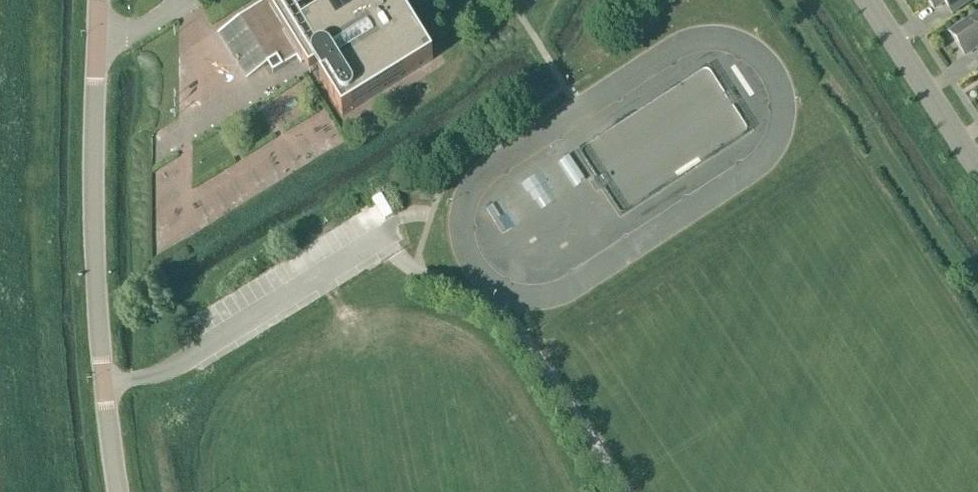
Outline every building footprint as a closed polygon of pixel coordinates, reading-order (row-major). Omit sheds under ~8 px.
[(217,32),(231,54),(246,78),(268,65),(273,72),(272,73),(273,74),(296,60),(302,68),(304,67),(309,76),(315,72),(342,117),(433,61),(395,0),(269,0),(217,32)] [(937,8),(944,3),(952,14),(974,0),(932,0),(937,8)] [(953,32),(967,55),(975,50),(977,55),(977,16),(953,32)] [(720,148),(749,130),(713,70),(567,157),(573,167),(583,161),(582,171),(592,173),(592,172),(583,157),(612,161),(614,165),(623,166),(625,149),(627,151),(632,148),(636,155),(640,156),(638,166),(680,172),(681,165),(687,166),(705,155),(706,146),(720,148)]
